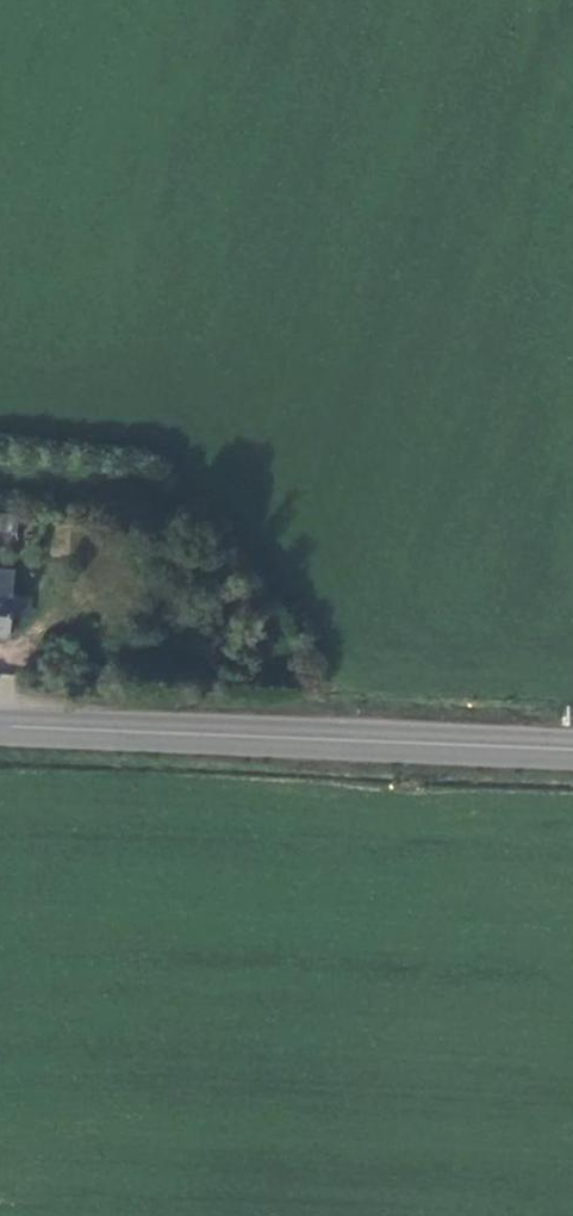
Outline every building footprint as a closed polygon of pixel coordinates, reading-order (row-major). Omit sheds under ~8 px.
[(10,639),(14,618),(35,610),(33,596),(26,590),(16,589),(17,564),(0,563),(0,638),(10,639)]
